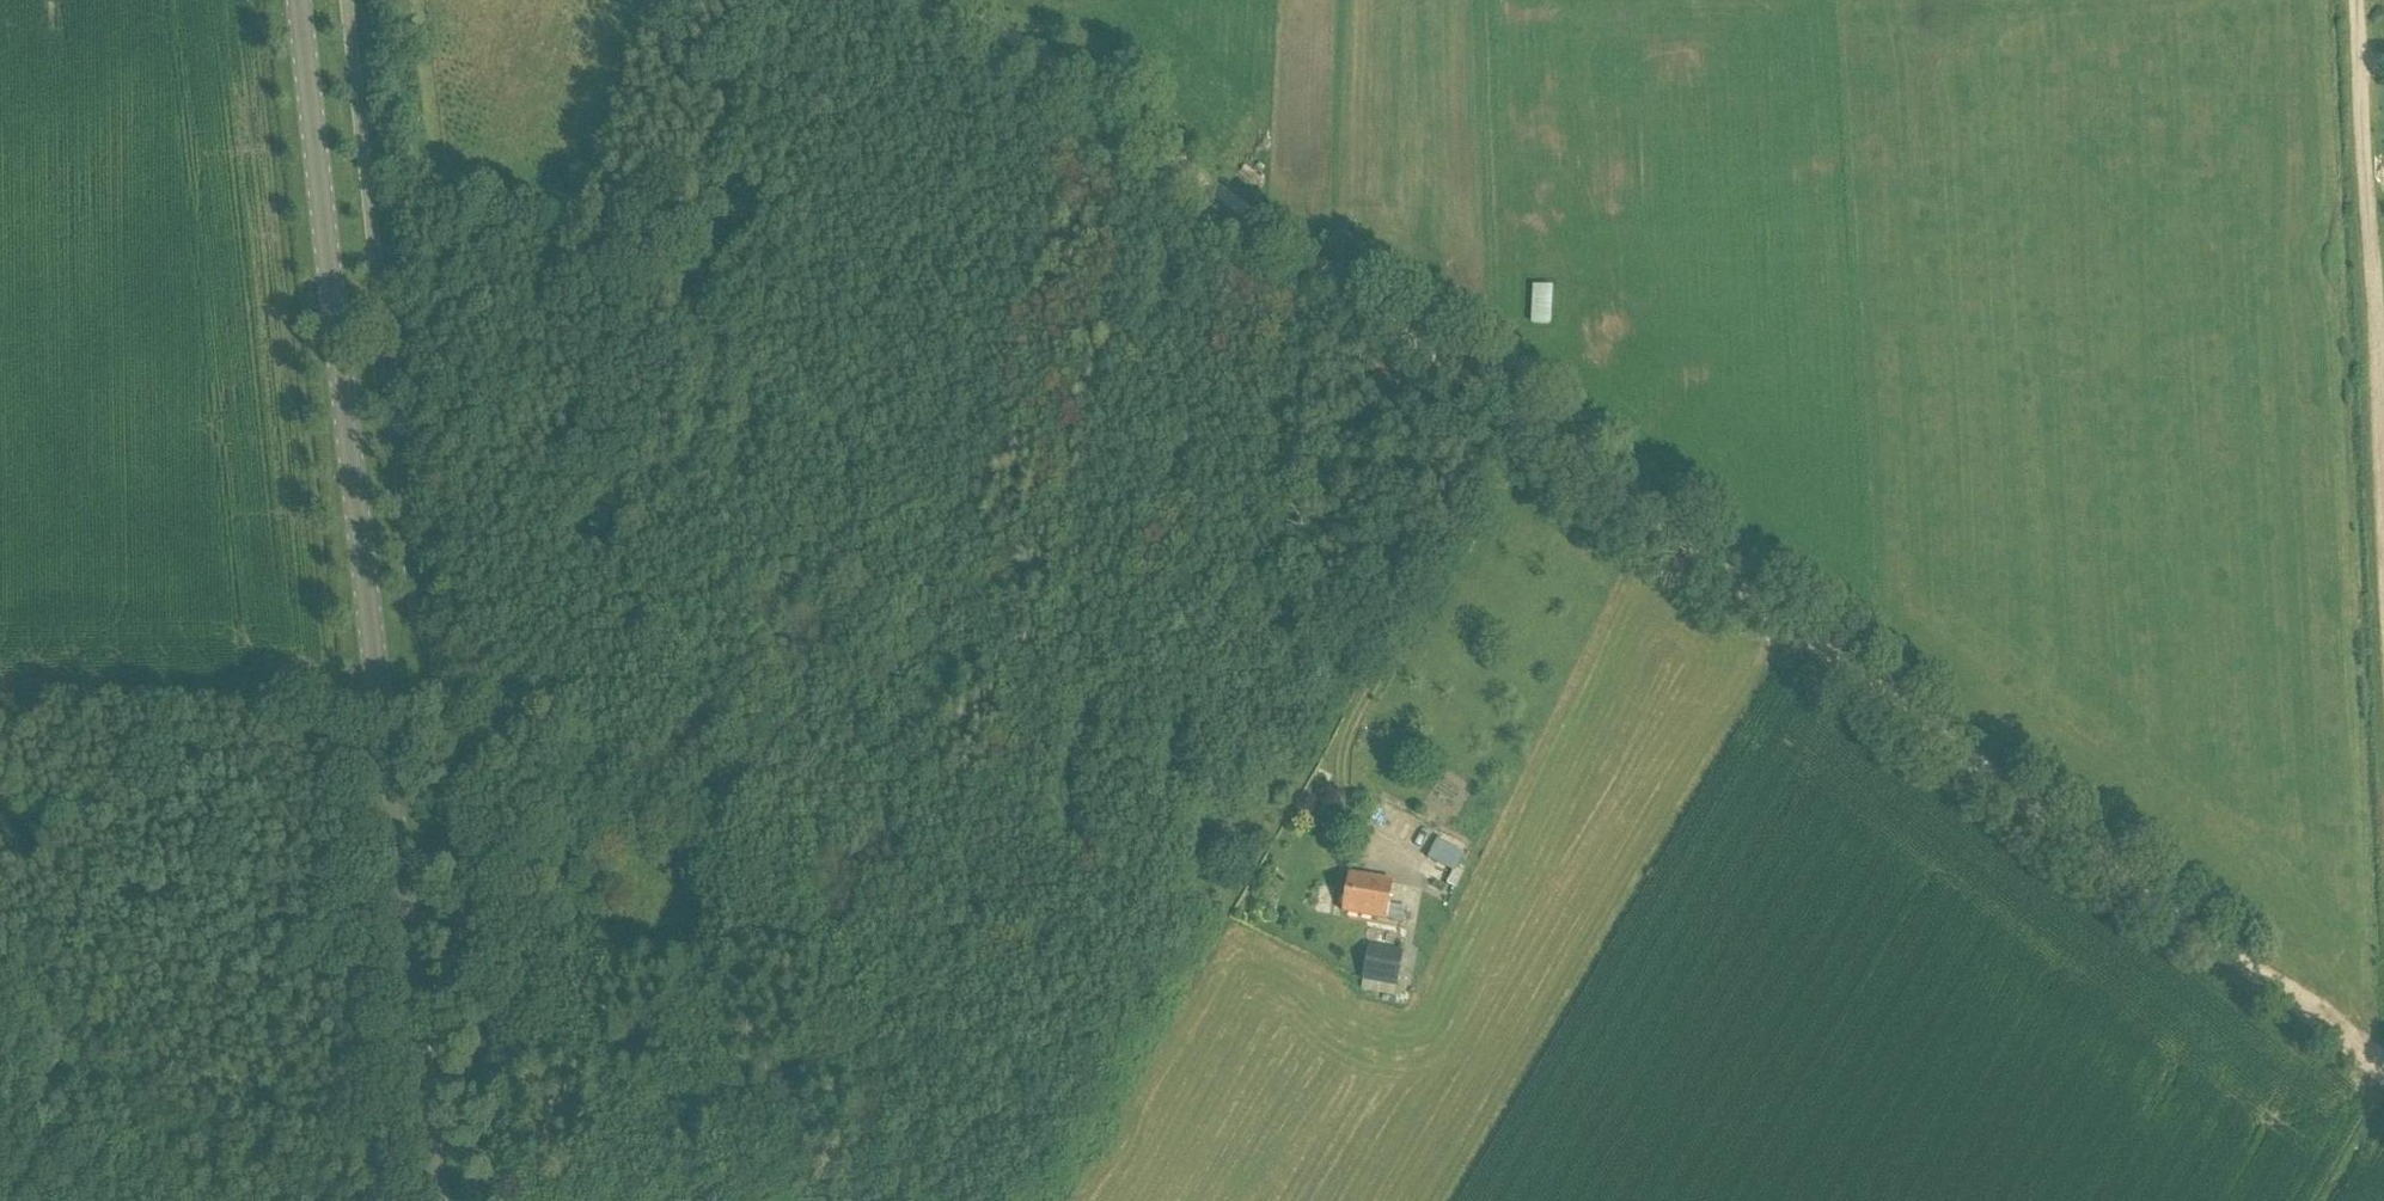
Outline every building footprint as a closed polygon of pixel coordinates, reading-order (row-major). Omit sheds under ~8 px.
[(1535,323),(1550,323),(1551,285),(1535,285),(1535,323)] [(1447,883),(1460,889),(1471,867),(1460,861),(1468,844),(1442,831),(1428,858),(1453,871),(1447,883)] [(1342,911),(1387,919),(1394,882),(1349,874),(1342,911)] [(1396,986),(1403,952),(1370,946),(1363,980),(1396,986)]
